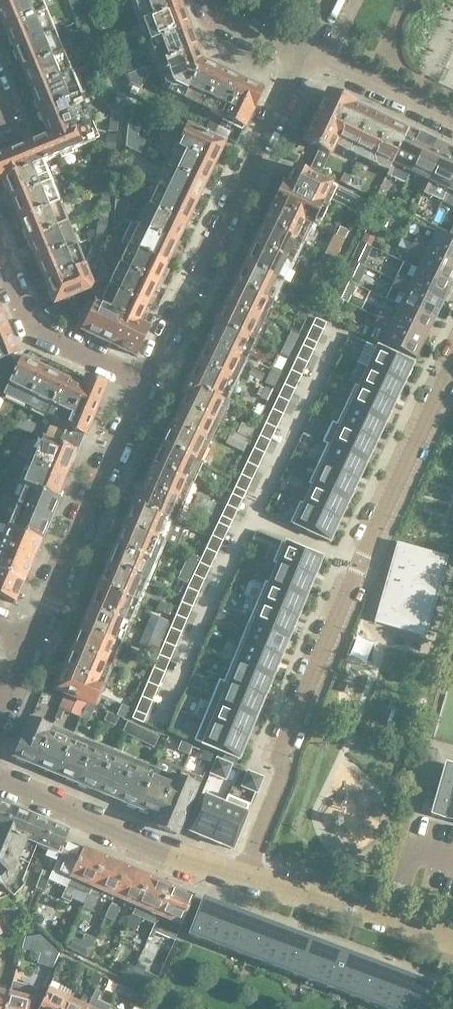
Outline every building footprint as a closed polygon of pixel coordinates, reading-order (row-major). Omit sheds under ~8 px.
[(9,37),(7,38),(11,47),(13,46),(14,47),(53,31),(40,0),(0,0),(0,15),(9,37)] [(96,0),(95,0),(87,3),(89,9),(98,6),(96,0)] [(141,22),(179,7),(178,5),(180,4),(179,0),(133,0),(141,22)] [(179,7),(141,22),(164,84),(170,87),(168,91),(182,98),(198,63),(199,61),(183,17),(185,16),(182,8),(180,9),(179,7)] [(53,31),(14,47),(15,50),(13,50),(16,59),(18,58),(35,100),(33,101),(37,109),(39,108),(39,109),(78,92),(53,31)] [(121,60),(126,72),(138,67),(134,54),(121,60)] [(98,59),(91,63),(99,84),(107,81),(98,59)] [(198,63),(182,98),(221,117),(221,116),(243,127),(260,91),(258,90),(259,88),(250,84),(249,86),(210,67),(211,65),(203,60),(201,62),(200,62),(198,63)] [(115,71),(121,87),(129,84),(122,68),(115,71)] [(127,75),(130,83),(132,84),(140,88),(146,76),(143,68),(127,75)] [(127,93),(132,84),(130,83),(129,84),(121,87),(122,90),(127,93)] [(108,84),(100,87),(103,94),(110,91),(108,84)] [(78,92),(39,109),(40,112),(38,113),(42,121),(44,120),(50,134),(51,138),(89,122),(78,94),(79,94),(78,92)] [(311,126),(303,142),(319,150),(318,150),(310,167),(320,173),(329,155),(330,153),(336,141),(337,139),(345,120),(353,105),(327,93),(319,108),(318,110),(311,126)] [(114,101),(107,105),(111,112),(117,108),(114,101)] [(330,153),(329,155),(331,156),(335,147),(387,172),(391,163),(406,132),(404,131),(405,129),(396,125),(395,127),(362,111),(363,109),(354,105),(353,107),(352,107),(353,105),(345,120),(337,139),(336,141),(330,153)] [(120,114),(111,114),(109,129),(118,131),(120,114)] [(50,134),(27,143),(35,162),(41,160),(42,162),(97,139),(89,122),(51,138),(50,134)] [(209,122),(205,129),(223,138),(227,130),(209,122)] [(187,123),(156,186),(194,204),(194,203),(196,203),(200,195),(198,194),(217,154),(219,155),(223,147),(221,146),(222,144),(218,141),(219,139),(187,123)] [(140,129),(128,124),(125,146),(144,155),(151,142),(137,136),(140,129)] [(387,172),(386,175),(391,178),(405,184),(408,178),(410,172),(425,142),(415,137),(416,135),(407,130),(406,132),(391,163),(387,172)] [(425,142),(410,172),(423,178),(417,190),(424,193),(445,148),(439,145),(439,146),(435,144),(434,146),(425,142)] [(27,143),(6,152),(13,171),(35,162),(27,143)] [(114,158),(115,149),(107,148),(106,157),(114,158)] [(424,193),(428,195),(441,201),(445,195),(452,177),(452,155),(452,154),(452,152),(449,150),(445,148),(424,193)] [(3,178),(3,177),(2,176),(13,171),(6,152),(0,155),(0,179),(3,178)] [(3,177),(3,178),(4,179),(2,180),(5,189),(8,188),(24,228),(22,230),(25,238),(27,237),(28,239),(66,222),(42,162),(41,160),(35,162),(13,171),(2,176),(3,177)] [(283,185),(272,207),(312,226),(325,198),(334,202),(334,201),(358,212),(363,200),(331,185),(332,183),(312,173),(312,174),(308,172),(307,173),(294,167),(285,186),(283,185)] [(343,173),(340,182),(353,188),(357,180),(343,173)] [(441,201),(452,207),(452,177),(445,195),(441,201)] [(358,178),(357,180),(353,188),(360,191),(365,181),(358,178)] [(111,184),(102,183),(99,207),(108,208),(111,184)] [(135,228),(127,245),(165,263),(166,262),(167,263),(172,254),(170,253),(189,214),(190,215),(194,207),(193,206),(194,204),(156,186),(140,218),(124,210),(125,203),(114,202),(112,225),(123,226),(123,223),(135,228)] [(245,263),(243,267),(281,284),(309,226),(311,227),(312,226),(272,207),(270,206),(266,214),(268,215),(250,254),(247,253),(243,262),(245,263)] [(108,208),(99,207),(97,223),(105,226),(108,208)] [(66,222),(28,239),(29,242),(27,242),(31,251),(33,250),(49,291),(47,292),(51,301),(53,300),(54,302),(88,288),(89,291),(90,291),(93,284),(85,264),(84,265),(66,222)] [(339,225),(335,233),(343,237),(347,229),(339,225)] [(414,242),(452,262),(452,240),(423,226),(418,236),(417,235),(414,242)] [(105,230),(97,228),(94,244),(103,246),(105,230)] [(373,241),(365,236),(362,243),(370,247),(373,241)] [(338,250),(320,241),(317,249),(326,253),(335,258),(338,250)] [(414,242),(409,253),(422,259),(419,267),(452,284),(452,281),(452,262),(414,242)] [(99,302),(98,305),(136,323),(137,321),(139,322),(143,314),(141,313),(160,273),(162,274),(166,266),(164,265),(165,263),(127,245),(100,302),(99,302)] [(358,249),(353,259),(363,264),(368,255),(358,249)] [(329,269),(334,259),(322,252),(317,263),(329,269)] [(353,260),(344,278),(355,283),(363,265),(353,260)] [(403,262),(395,279),(396,279),(440,302),(446,290),(448,291),(450,287),(452,284),(419,267),(418,269),(403,262)] [(217,323),(215,327),(252,345),(263,322),(281,284),(243,267),(241,266),(237,274),(239,275),(221,314),(219,313),(215,321),(217,323)] [(105,269),(100,267),(94,282),(99,283),(105,269)] [(440,302),(396,279),(387,299),(401,305),(434,322),(437,314),(439,310),(437,309),(440,302)] [(364,305),(370,293),(355,287),(350,299),(364,305)] [(83,327),(82,329),(134,354),(147,328),(136,323),(98,305),(95,303),(87,319),(85,318),(81,326),(83,327)] [(62,304),(46,311),(46,312),(61,319),(67,306),(62,304)] [(382,309),(379,317),(423,339),(429,327),(431,328),(433,324),(434,322),(401,305),(396,315),(382,309)] [(308,311),(300,308),(297,314),(304,318),(308,311)] [(14,355),(13,354),(16,353),(15,351),(17,350),(14,342),(12,342),(0,314),(0,361),(14,355)] [(379,317),(374,327),(388,333),(383,343),(417,358),(422,347),(419,346),(423,339),(379,317)] [(315,318),(311,325),(322,331),(326,323),(315,318)] [(189,382),(187,386),(228,404),(229,402),(226,400),(252,345),(215,327),(213,326),(209,334),(211,335),(192,374),(190,373),(186,381),(189,382)] [(293,333),(283,356),(290,359),(301,337),(293,333)] [(313,351),(316,344),(305,339),(302,346),(313,351)] [(412,364),(377,347),(377,348),(367,368),(402,384),(412,364)] [(4,399),(3,399),(4,396),(2,395),(20,358),(18,360),(14,355),(0,361),(0,407),(4,399)] [(2,395),(4,396),(4,399),(62,427),(64,425),(81,388),(20,358),(2,395)] [(252,368),(249,374),(260,379),(263,373),(252,368)] [(273,386),(280,371),(272,368),(266,382),(273,386)] [(393,404),(402,384),(367,368),(358,387),(354,385),(393,404)] [(298,383),(301,375),(290,370),(286,378),(298,383)] [(81,388),(64,425),(63,428),(83,437),(88,424),(104,386),(85,378),(81,388)] [(294,390),(298,383),(286,378),(283,385),(294,390)] [(384,423),(393,404),(354,385),(344,405),(384,423)] [(163,444),(161,447),(199,464),(201,460),(207,463),(212,453),(206,449),(228,404),(187,386),(182,395),(185,397),(167,435),(165,434),(161,443),(163,444)] [(267,389),(262,400),(268,403),(274,392),(267,389)] [(259,405),(255,414),(262,417),(266,409),(259,405)] [(375,443),(384,423),(344,405),(336,424),(331,422),(375,443)] [(279,422),(282,414),(271,409),(268,417),(279,422)] [(275,429),(279,422),(268,417),(264,424),(275,429)] [(19,418),(16,426),(34,434),(38,426),(19,418)] [(240,421),(236,431),(249,437),(254,427),(240,421)] [(76,452),(83,437),(63,428),(51,422),(45,437),(76,452)] [(365,463),(375,443),(331,422),(322,442),(365,463)] [(249,438),(231,430),(225,441),(243,451),(249,438)] [(42,436),(32,461),(64,474),(67,475),(76,452),(42,436)] [(356,482),(365,463),(322,442),(321,443),(326,445),(317,464),(356,482)] [(137,495),(134,504),(171,521),(170,523),(173,524),(191,482),(199,464),(161,447),(161,448),(159,447),(155,455),(157,456),(140,496),(137,495)] [(260,461),(264,453),(253,448),(249,455),(260,461)] [(257,468),(260,461),(249,455),(246,463),(257,468)] [(32,461),(22,484),(54,497),(60,486),(62,486),(65,478),(63,477),(64,474),(32,461)] [(347,502),(356,482),(317,464),(308,483),(347,502)] [(338,521),(347,502),(308,483),(307,484),(312,486),(303,504),(299,502),(298,503),(338,521)] [(22,485),(6,524),(40,539),(48,521),(45,520),(47,517),(49,518),(53,509),(50,508),(54,497),(22,484),(22,485)] [(212,491),(221,495),(224,488),(215,484),(212,491)] [(242,500),(245,492),(234,487),(231,495),(242,500)] [(219,504),(202,497),(201,496),(195,509),(214,517),(219,504)] [(338,521),(298,503),(289,523),(328,541),(338,521)] [(106,564),(108,565),(146,582),(171,524),(173,524),(170,523),(171,521),(134,504),(132,507),(130,507),(126,515),(128,516),(112,556),(110,556),(106,564)] [(221,516),(217,523),(228,529),(232,521),(221,516)] [(0,538),(0,571),(23,581),(30,565),(39,543),(40,539),(6,524),(5,526),(0,523),(0,538)] [(312,579),(321,558),(281,542),(272,562),(312,579)] [(425,637),(447,557),(442,555),(423,550),(418,567),(403,563),(408,546),(401,544),(396,542),(396,544),(395,572),(389,592),(383,590),(373,622),(376,623),(379,612),(403,619),(400,630),(418,635),(425,637)] [(418,567),(423,550),(408,546),(403,563),(418,567)] [(213,561),(216,554),(205,548),(202,556),(213,561)] [(200,559),(189,553),(177,579),(188,584),(198,563),(200,559)] [(209,568),(213,561),(202,556),(200,559),(198,563),(209,568)] [(304,599),(312,579),(272,562),(272,563),(276,565),(268,583),(264,581),(264,582),(304,599)] [(80,626),(82,627),(120,643),(146,582),(108,565),(106,569),(104,568),(101,576),(103,577),(86,618),(83,617),(80,626)] [(14,603),(23,581),(0,571),(0,597),(14,603)] [(296,619),(304,599),(264,582),(255,602),(296,619)] [(195,600),(198,592),(187,588),(183,595),(195,600)] [(191,607),(195,600),(183,595),(180,603),(191,607)] [(175,607),(162,602),(157,611),(171,616),(175,607)] [(287,639),(296,619),(255,602),(247,622),(287,639)] [(150,614),(137,644),(156,652),(169,622),(150,614)] [(279,659),(287,639),(247,622),(239,642),(279,659)] [(56,688),(54,691),(64,695),(64,696),(77,701),(84,704),(93,707),(93,708),(120,643),(82,627),(80,631),(78,630),(74,639),(76,640),(59,681),(57,680),(54,687),(56,688)] [(178,640),(181,633),(170,628),(166,635),(178,640)] [(174,648),(178,640),(166,635),(163,643),(174,648)] [(271,679),(279,659),(239,642),(231,662),(271,679)] [(263,699),(271,679),(231,662),(223,681),(218,679),(218,680),(263,699)] [(142,675),(144,669),(135,666),(133,672),(142,675)] [(161,680),(164,673),(153,668),(150,675),(161,680)] [(158,687),(161,680),(150,675),(146,683),(158,687)] [(254,718),(263,699),(218,680),(210,700),(254,718)] [(77,701),(64,696),(59,707),(72,713),(77,701)] [(254,718),(210,700),(201,720),(246,739),(254,718)] [(88,720),(93,707),(84,704),(79,716),(88,720)] [(127,708),(120,704),(115,714),(123,718),(127,708)] [(142,723),(146,716),(134,711),(131,719),(142,723)] [(118,717),(107,712),(103,721),(113,726),(118,717)] [(201,720),(193,741),(220,752),(238,759),(246,739),(201,720)] [(26,765),(27,763),(67,779),(66,781),(77,785),(93,744),(92,747),(30,721),(14,757),(16,758),(15,760),(26,765)] [(158,736),(126,721),(121,732),(153,747),(158,736)] [(187,756),(191,748),(181,743),(177,752),(187,756)] [(93,744),(77,785),(86,789),(87,788),(128,805),(127,806),(138,810),(154,770),(93,744)] [(212,754),(204,751),(200,758),(208,761),(212,754)] [(230,765),(217,760),(211,773),(224,778),(230,765)] [(154,770),(138,810),(150,816),(151,814),(158,817),(154,826),(176,834),(196,786),(164,774),(168,765),(158,761),(154,770)] [(445,766),(430,815),(452,821),(452,768),(445,766)] [(256,791),(261,778),(248,773),(243,786),(256,791)] [(209,840),(228,796),(227,795),(223,804),(203,796),(189,832),(209,840)] [(209,840),(230,849),(232,845),(249,804),(228,796),(209,840)] [(0,805),(0,832),(20,842),(31,820),(0,805)] [(66,836),(31,820),(20,842),(25,844),(24,849),(33,853),(53,860),(54,855),(58,856),(59,853),(64,841),(66,836)] [(2,887),(12,897),(23,886),(21,883),(33,853),(24,849),(25,844),(20,842),(0,832),(0,885),(2,887)] [(48,880),(49,880),(66,887),(67,885),(70,878),(69,878),(80,853),(82,849),(64,841),(59,853),(60,854),(59,857),(58,856),(49,877),(48,880)] [(69,878),(70,878),(68,886),(62,898),(70,902),(75,889),(88,894),(92,888),(106,859),(83,848),(82,849),(80,853),(69,878)] [(106,859),(92,888),(89,895),(84,907),(92,911),(97,899),(100,892),(114,898),(127,868),(106,859)] [(127,868),(114,898),(136,907),(149,878),(127,868)] [(45,891),(49,880),(48,880),(49,877),(41,874),(35,887),(45,891)] [(149,878),(136,907),(132,915),(139,918),(153,925),(154,923),(157,917),(171,887),(149,878)] [(9,895),(2,887),(0,885),(0,899),(9,895)] [(171,887),(157,917),(180,927),(193,897),(171,887)] [(188,936),(190,936),(217,947),(230,911),(202,900),(188,936)] [(119,908),(111,904),(105,916),(114,920),(119,908)] [(230,911),(217,947),(245,957),(259,922),(230,911)] [(139,918),(132,915),(126,927),(134,931),(139,918)] [(259,922),(245,957),(274,968),(287,933),(259,922)] [(287,933),(274,968),(302,979),(316,944),(287,933)] [(72,934),(66,945),(86,954),(91,943),(80,938),(72,934)] [(34,953),(38,937),(24,939),(21,949),(34,953)] [(316,944),(302,979),(331,990),(344,955),(316,944)] [(344,955),(331,990),(359,1000),(372,966),(344,955)] [(78,964),(64,958),(60,965),(74,972),(78,964)] [(119,970),(131,976),(135,966),(128,963),(122,966),(119,970)] [(359,1000),(384,1008),(388,1008),(401,976),(372,966),(359,1000)] [(145,971),(140,980),(152,987),(157,977),(145,971)] [(96,984),(100,976),(93,973),(89,981),(96,984)] [(388,1008),(421,1008),(429,987),(401,976),(388,1008)] [(121,982),(117,991),(135,1000),(140,991),(121,982)] [(39,1008),(62,1008),(67,997),(52,990),(52,991),(48,989),(39,1008)] [(9,991),(0,990),(0,1008),(4,1008),(9,991)] [(4,1008),(27,1008),(30,998),(9,991),(4,1008)] [(85,1008),(96,1008),(102,995),(94,991),(86,1006),(85,1008)] [(140,991),(133,1006),(140,1008),(142,1008),(149,996),(140,991)] [(86,1006),(89,1000),(82,996),(79,1003),(67,997),(62,1008),(85,1008),(86,1006)]
